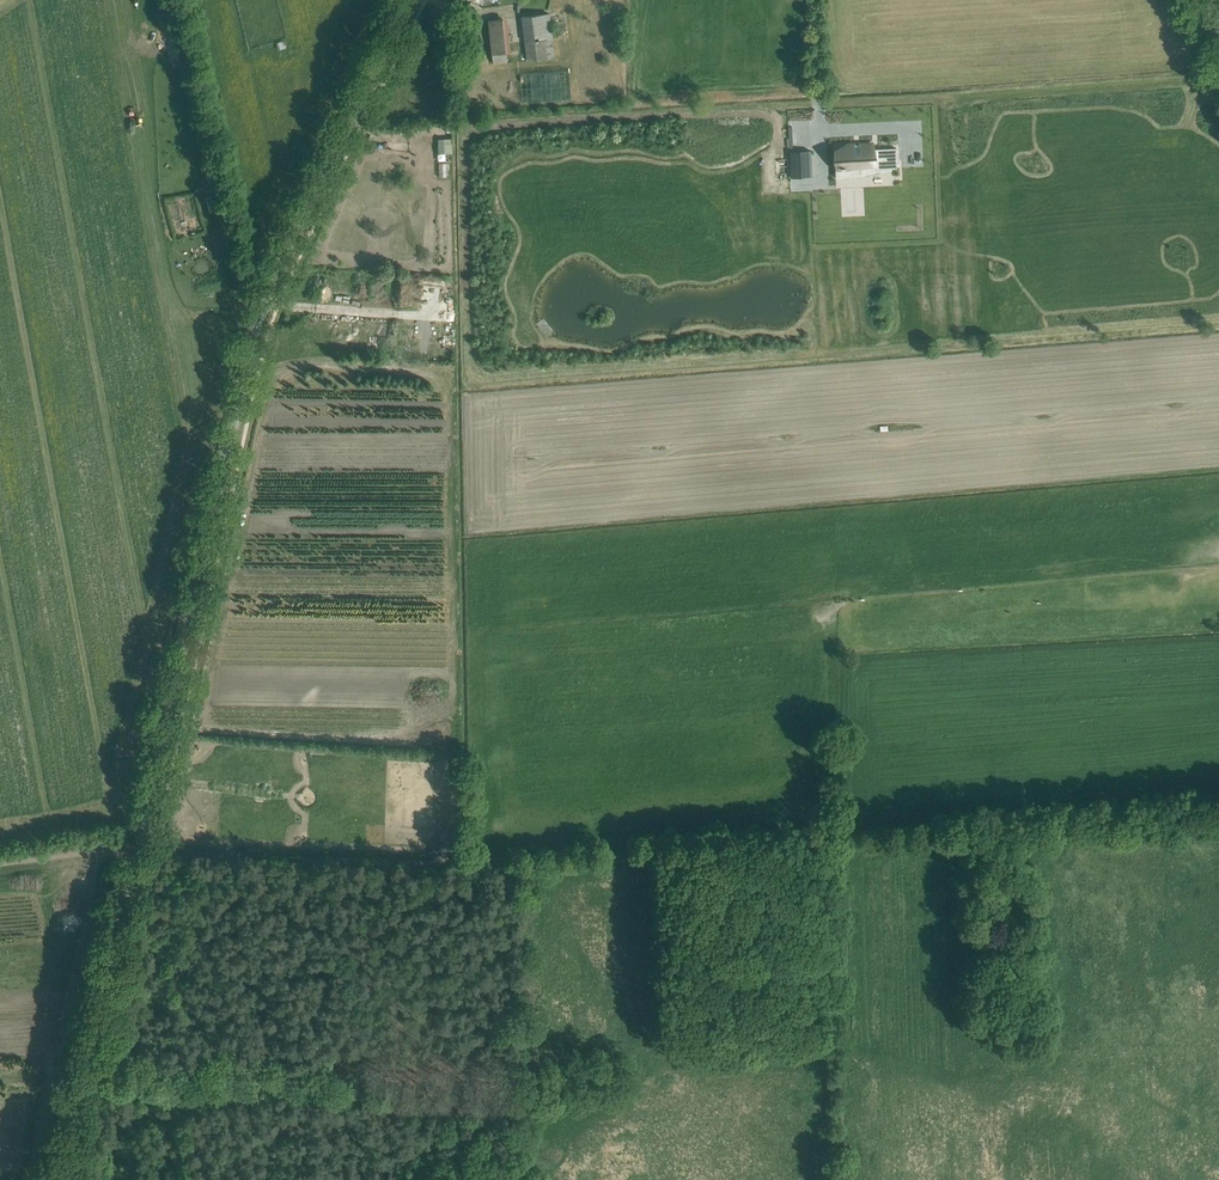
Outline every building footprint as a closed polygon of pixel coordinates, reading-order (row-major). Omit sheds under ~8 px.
[(555,58),(550,13),(522,16),(527,61),(555,58)] [(491,63),(511,62),(509,18),(490,18),(491,63)] [(440,138),(441,153),(453,153),(453,137),(440,138)] [(837,166),(836,166),(837,177),(861,175),(861,173),(874,172),(874,169),(892,168),(897,167),(896,148),(873,149),(873,144),(850,145),(851,148),(837,149),(837,166)] [(810,150),(790,151),(791,177),(812,176),(810,150)] [(209,173),(205,175),(208,184),(212,183),(211,180),(215,179),(213,172),(209,173)]
